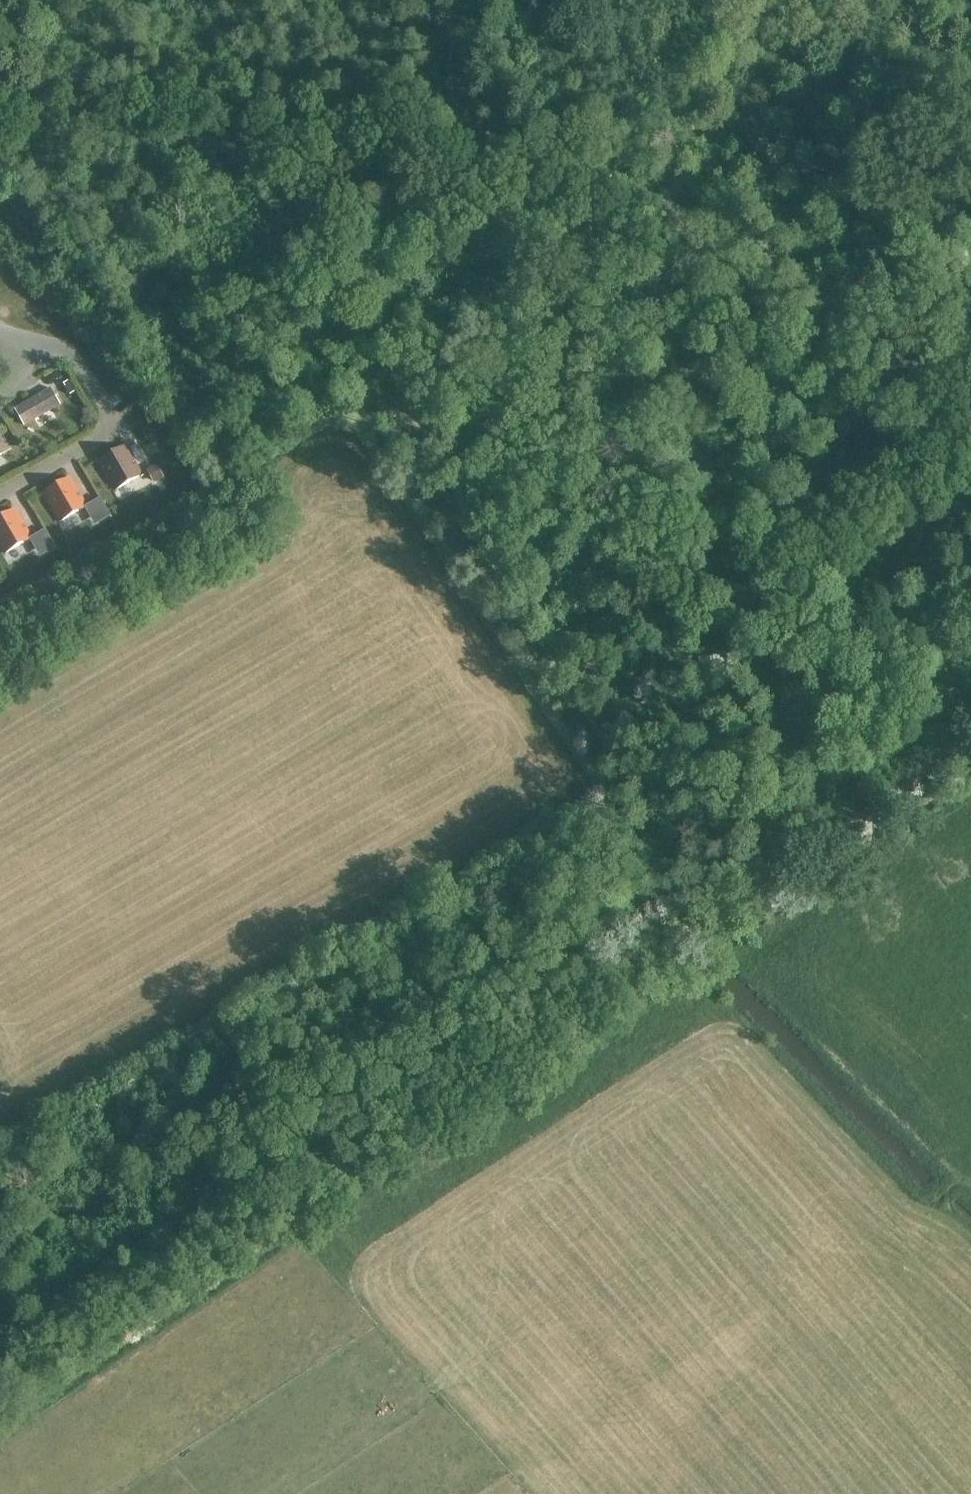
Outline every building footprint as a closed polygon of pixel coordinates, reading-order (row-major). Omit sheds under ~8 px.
[(59,404),(51,389),(15,410),(24,425),(59,404)] [(2,454),(9,450),(1,436),(0,436),(0,455),(2,454)] [(115,490),(141,475),(124,446),(98,461),(115,490)] [(60,522),(86,506),(69,478),(43,493),(60,522)] [(31,538),(14,509),(0,518),(0,546),(4,553),(31,538)]
